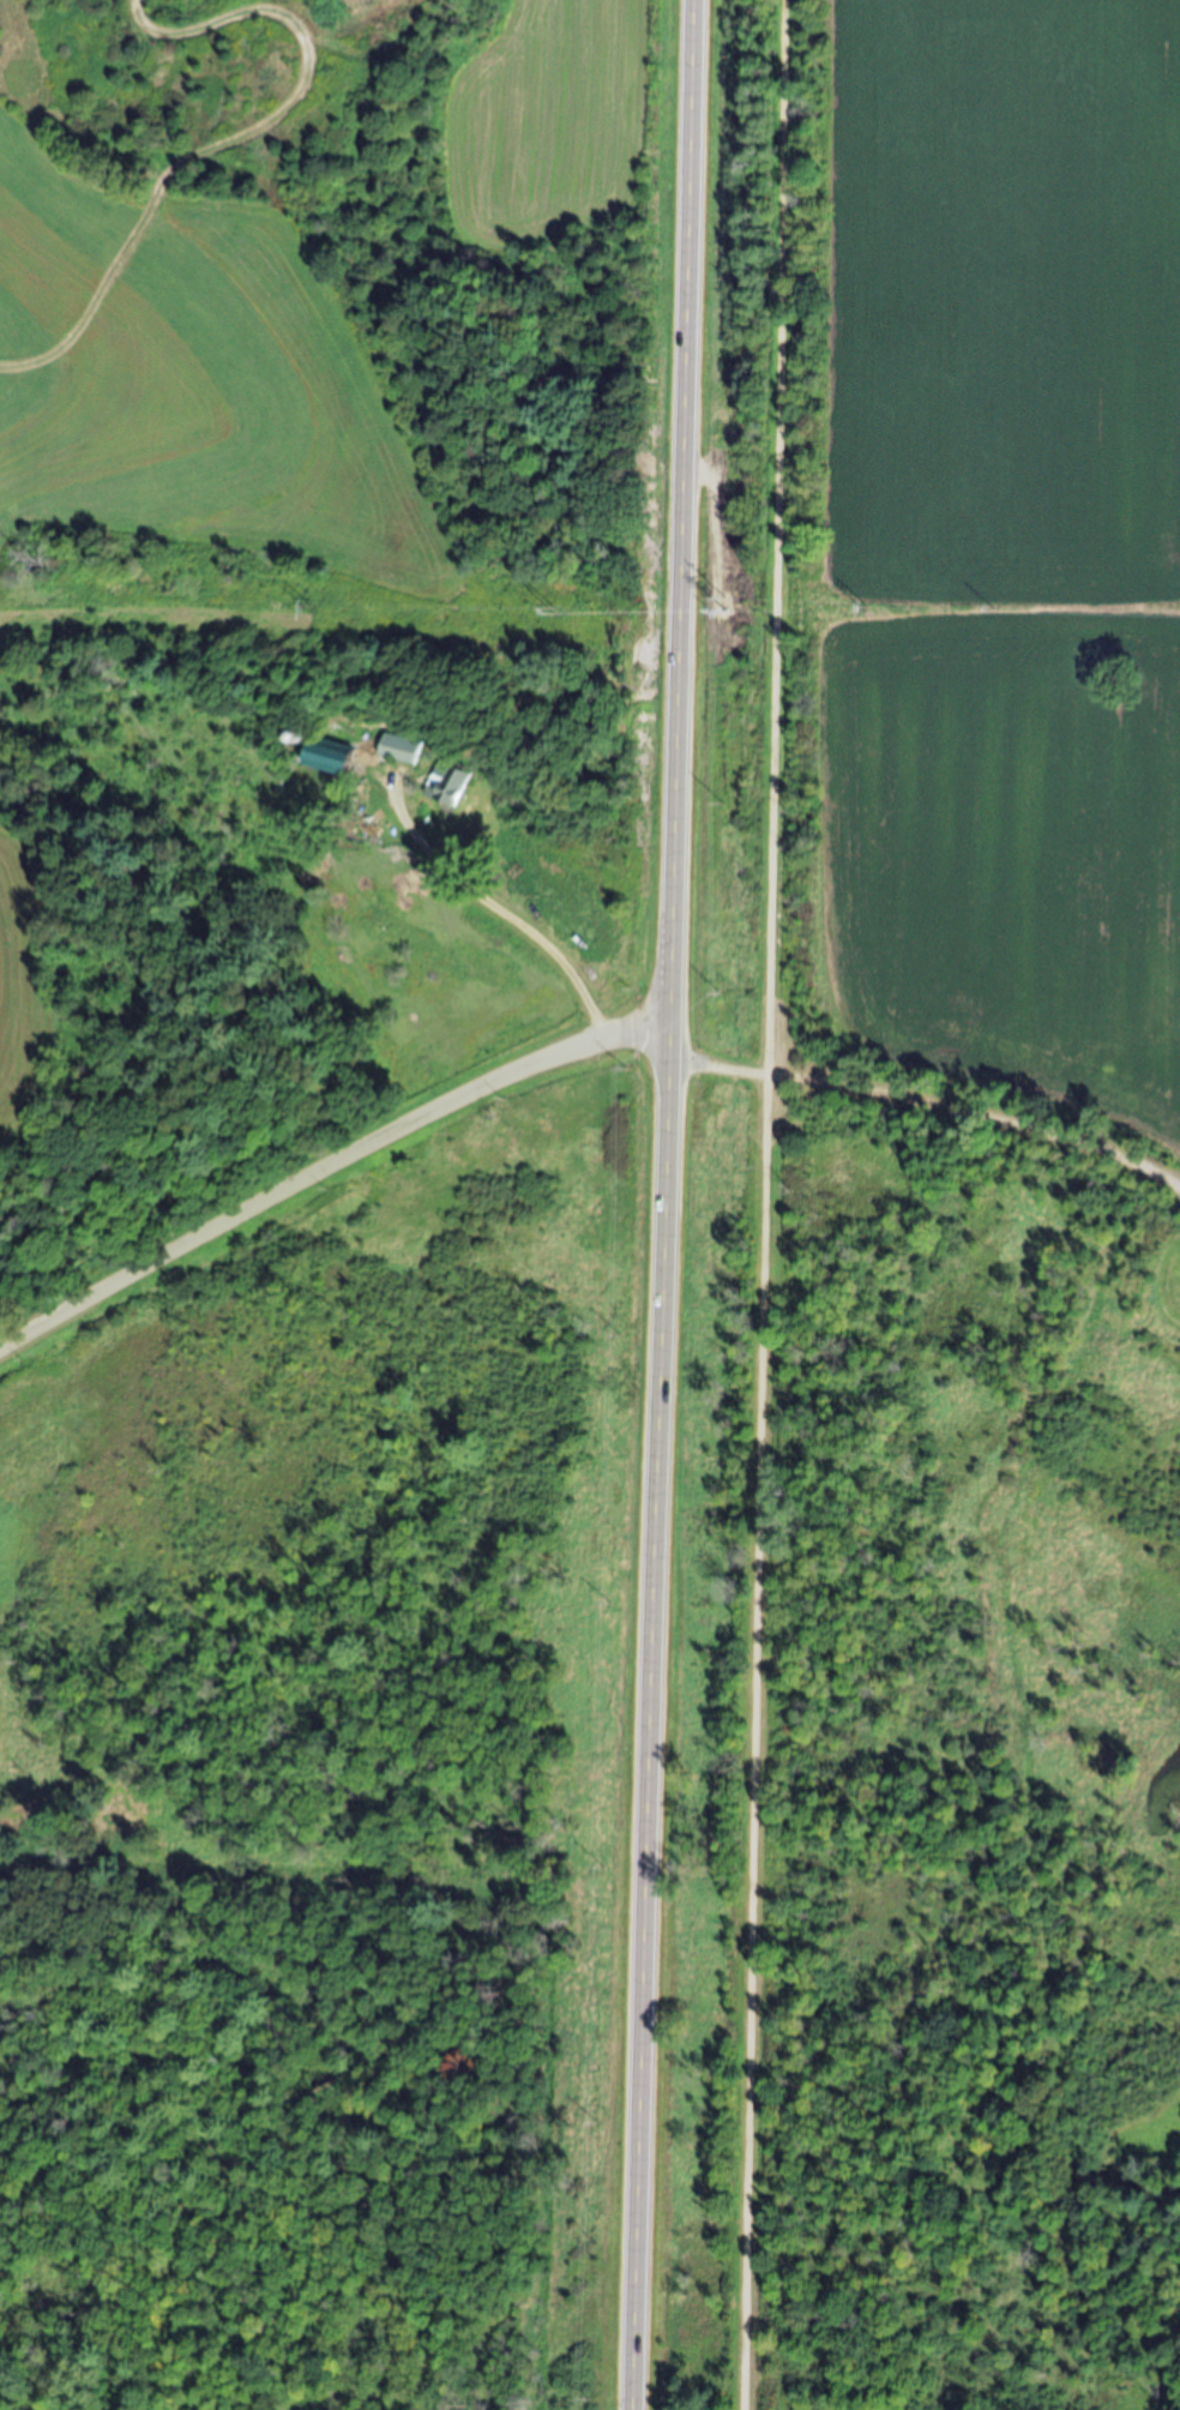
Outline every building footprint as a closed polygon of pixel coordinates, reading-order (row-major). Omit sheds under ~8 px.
[(330,741),(331,735),(313,730),(304,766),(347,777),(354,748),(330,741)] [(377,755),(415,765),(421,744),(383,733),(377,755)] [(470,775),(440,760),(424,795),(454,809),(470,775)]
